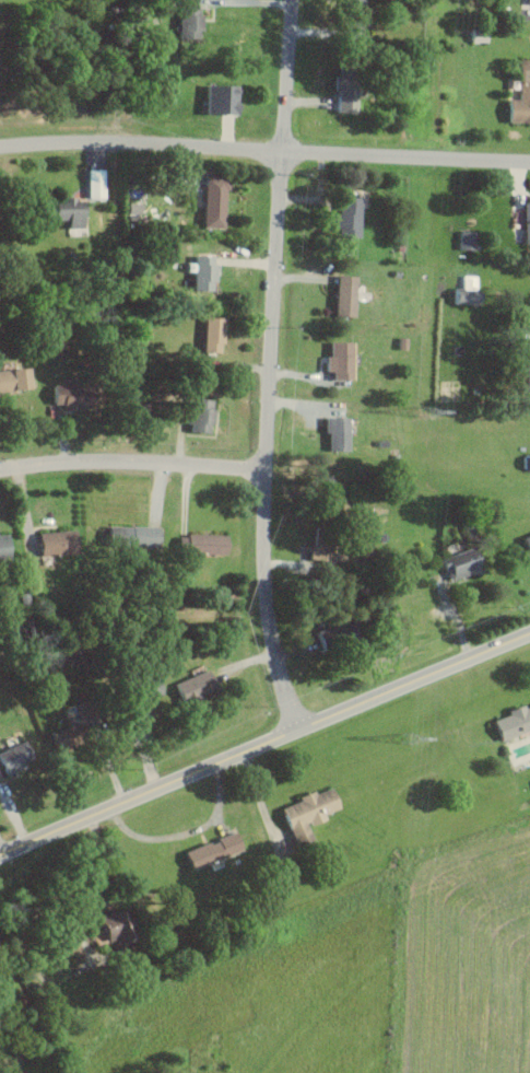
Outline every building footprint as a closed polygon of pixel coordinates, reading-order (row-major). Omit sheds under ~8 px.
[(197,38),(198,6),(176,6),(175,37),(197,38)] [(484,41),(485,31),(467,30),(467,41),(484,41)] [(516,58),(516,100),(504,99),(504,121),(529,122),(529,58),(516,58)] [(352,112),(353,80),(331,79),(330,87),(334,87),(333,112),(352,112)] [(234,114),(235,85),(203,84),(202,113),(234,114)] [(102,198),(102,168),(83,169),(84,198),(102,198)] [(200,227),(223,227),(224,178),(201,177),(200,227)] [(335,213),(332,213),(331,236),(356,237),(358,197),(336,196),(335,213)] [(63,219),(64,227),(79,227),(78,198),(47,200),(48,220),(63,219)] [(522,243),(529,243),(529,202),(520,202),(522,243)] [(124,213),(138,212),(137,203),(124,203),(124,213)] [(456,249),(472,250),(473,231),(457,231),(456,249)] [(190,290),(211,290),(212,255),(191,255),(190,290)] [(331,315),(351,316),(353,275),(333,274),(331,315)] [(450,290),(449,303),(475,304),(476,275),(461,275),(460,291),(450,290)] [(221,317),(201,316),(201,352),(220,353),(221,317)] [(350,380),(351,342),(324,341),(324,372),(329,372),(329,379),(350,380)] [(24,367),(0,370),(0,391),(27,388),(24,367)] [(86,385),(48,385),(48,404),(58,403),(58,408),(86,407),(86,385)] [(208,432),(209,399),(188,398),(187,431),(208,432)] [(324,451),(346,450),(346,417),(323,418),(324,451)] [(155,527),(102,525),(102,546),(154,548),(155,527)] [(35,532),(35,555),(72,554),(71,531),(35,532)] [(529,560),(529,533),(519,537),(528,561),(529,560)] [(175,553),(224,554),(225,535),(175,534),(175,553)] [(304,560),(328,561),(328,544),(305,543),(304,560)] [(447,582),(480,570),(471,546),(438,559),(447,582)] [(213,689),(204,669),(172,684),(181,704),(213,689)] [(496,741),(529,729),(529,704),(520,708),(519,705),(504,710),(505,715),(489,720),(496,741)] [(23,768),(20,761),(29,758),(23,741),(0,750),(0,776),(23,768)] [(336,808),(329,787),(276,805),(292,851),(311,844),(304,825),(323,818),(322,813),(336,808)] [(181,850),(187,868),(243,850),(237,832),(181,850)] [(115,963),(129,961),(122,910),(93,913),(95,932),(94,933),(95,944),(112,942),(115,963)]
